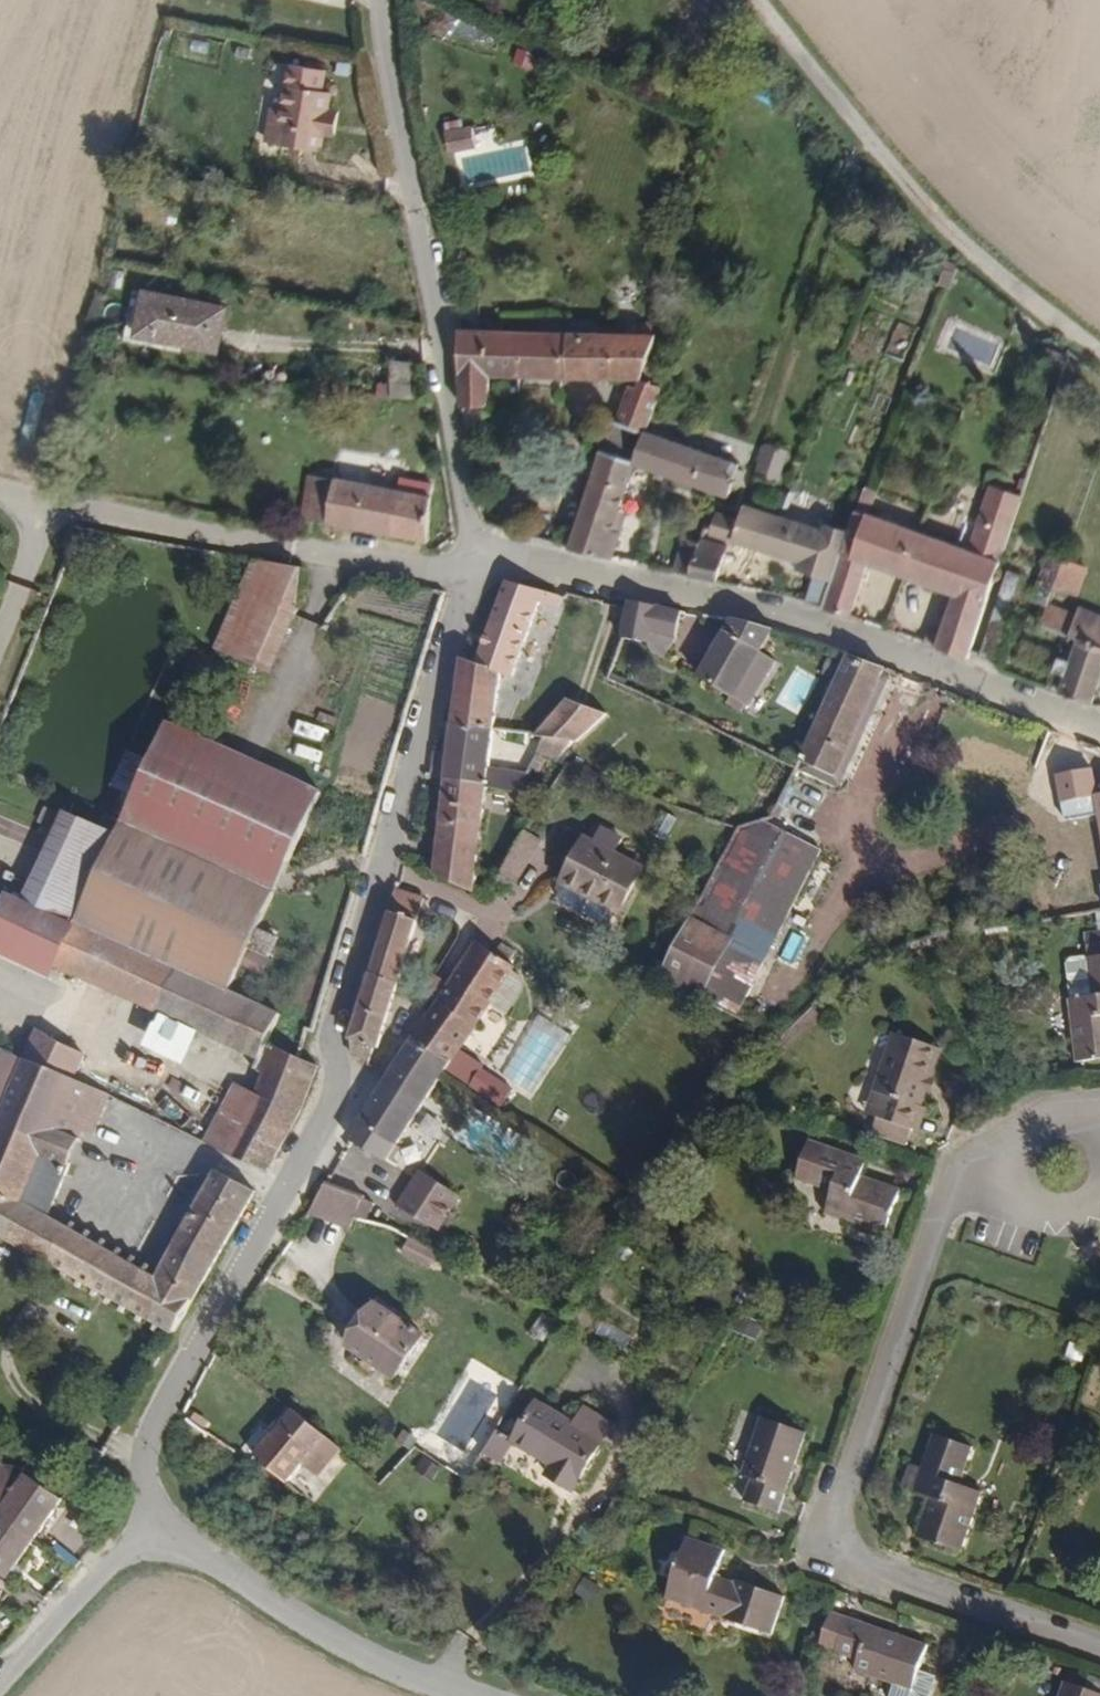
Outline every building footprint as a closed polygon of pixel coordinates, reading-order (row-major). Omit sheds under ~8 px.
[(327,85),(318,84),(321,62),(285,58),(280,100),(278,119),(267,117),(265,136),(321,142),(327,85)] [(267,117),(278,119),(280,100),(270,98),(267,117)] [(446,157),(471,151),(467,134),(442,140),(446,157)] [(219,199),(216,215),(228,217),(231,201),(219,199)] [(196,337),(228,342),(235,300),(150,284),(141,337),(194,347),(196,337)] [(626,372),(653,381),(669,331),(655,309),(643,325),(626,372)] [(492,371),(626,372),(643,325),(629,325),(467,322),(461,354),(462,400),(491,399),(492,371)] [(414,397),(415,360),(389,359),(388,378),(374,378),(374,396),(414,397)] [(611,411),(640,423),(653,381),(626,372),(611,411)] [(628,460),(655,471),(668,435),(640,423),(611,411),(562,538),(616,553),(619,539),(611,536),(617,520),(607,515),(628,460)] [(727,498),(733,479),(737,467),(738,462),(668,435),(655,471),(670,476),(709,491),(727,498)] [(757,478),(779,486),(789,454),(768,445),(757,478)] [(386,493),(355,488),(359,460),(323,455),(322,468),(318,505),(317,513),(416,527),(420,488),(388,481),(386,493)] [(291,502),(318,505),(322,468),(296,465),(291,502)] [(733,479),(743,483),(747,471),(737,467),(733,479)] [(1006,497),(1019,503),(1027,481),(1013,476),(1006,497)] [(713,538),(808,567),(820,536),(781,523),(747,510),(743,521),(721,514),(713,538)] [(966,560),(997,570),(1011,527),(981,516),(966,560)] [(937,641),(973,651),(997,570),(966,560),(859,525),(852,547),(841,582),(832,609),(866,619),(882,567),(955,590),(937,641)] [(698,559),(687,555),(692,540),(680,536),(670,567),(694,573),(698,559)] [(687,555),(698,559),(702,543),(692,540),(687,555)] [(1060,585),(1082,594),(1091,570),(1078,564),(1085,544),(1074,540),(1071,551),(1060,585)] [(694,573),(720,581),(729,552),(702,543),(698,559),(694,573)] [(1042,578),(1060,585),(1071,551),(1059,546),(1056,555),(1051,552),(1042,578)] [(214,646),(257,662),(295,568),(247,559),(214,646)] [(995,599),(1012,606),(1024,573),(1007,565),(995,599)] [(498,670),(504,670),(544,582),(502,572),(464,663),(451,658),(444,723),(490,737),(498,670)] [(808,603),(832,609),(841,582),(817,574),(808,603)] [(1037,593),(1055,600),(1060,585),(1042,578),(1037,593)] [(990,613),(1007,620),(1012,606),(995,599),(990,613)] [(1099,636),(1099,606),(1079,599),(1075,608),(1055,600),(1048,619),(1077,629),(1099,636)] [(652,647),(667,650),(679,612),(630,602),(621,638),(652,647)] [(1007,620),(990,613),(980,641),(1005,651),(1015,624),(1007,620)] [(694,678),(724,699),(727,695),(735,701),(742,699),(760,674),(759,667),(751,662),(771,631),(730,623),(694,678)] [(1096,692),(1099,679),(1099,636),(1077,629),(1068,654),(1060,652),(1050,677),(1096,692)] [(1022,650),(1036,655),(1040,642),(1027,637),(1022,650)] [(1036,655),(1050,660),(1055,647),(1040,642),(1036,655)] [(798,748),(830,766),(879,669),(848,659),(798,748)] [(830,766),(835,768),(886,671),(879,669),(830,766)] [(545,755),(573,745),(585,716),(549,703),(530,749),(545,755)] [(519,777),(487,767),(490,737),(444,723),(441,749),(428,745),(424,771),(438,775),(483,789),(511,797),(519,777)] [(236,993),(317,790),(164,725),(119,837),(51,810),(14,898),(0,932),(0,948),(63,973),(81,927),(236,993)] [(835,768),(830,766),(798,748),(794,754),(831,775),(835,768)] [(427,864),(472,886),(483,789),(438,775),(427,864)] [(663,979),(731,1013),(808,849),(756,825),(734,828),(663,979)] [(618,916),(639,872),(610,857),(617,843),(593,830),(585,846),(576,841),(547,902),(603,931),(611,913),(618,916)] [(499,856),(516,868),(530,845),(515,833),(499,856)] [(484,878),(500,891),(516,868),(499,856),(484,878)] [(355,1067),(380,1074),(422,897),(389,889),(354,1044),(355,1067)] [(410,1041),(444,1061),(491,985),(505,961),(512,950),(514,947),(507,942),(513,933),(499,923),(493,933),(484,928),(472,937),(410,1041)] [(281,1012),(236,993),(81,927),(63,973),(245,1048),(240,1059),(271,1073),(262,1094),(239,1084),(207,1135),(268,1167),(314,1063),(294,1054),(270,1042),(281,1012)] [(1075,930),(1076,938),(1099,935),(1099,927),(1075,930)] [(1099,1052),(1099,935),(1076,938),(1073,938),(1075,951),(1058,953),(1054,959),(1058,993),(1056,994),(1063,1057),(1099,1052)] [(512,950),(505,961),(491,985),(511,997),(516,989),(514,988),(525,969),(519,954),(512,950)] [(61,1077),(71,1052),(35,1033),(25,1057),(61,1077)] [(858,1115),(892,1131),(926,1055),(882,1033),(857,1089),(867,1094),(858,1115)] [(411,1117),(433,1081),(438,1073),(444,1061),(410,1041),(382,1089),(366,1115),(400,1135),(411,1117)] [(103,1097),(61,1077),(25,1057),(5,1046),(0,1056),(0,1107),(3,1108),(0,1115),(0,1180),(45,1204),(76,1132),(86,1137),(103,1097)] [(498,1105),(505,1092),(475,1073),(468,1085),(498,1105)] [(400,1135),(366,1115),(350,1140),(384,1161),(400,1135)] [(819,1221),(875,1239),(891,1194),(854,1181),(859,1165),(801,1145),(788,1184),(826,1199),(819,1221)] [(162,1268),(201,1289),(258,1187),(217,1167),(162,1268)] [(459,1201),(419,1176),(398,1211),(438,1235),(459,1201)] [(162,1268),(45,1204),(0,1180),(0,1233),(179,1329),(201,1289),(162,1268)] [(323,1185),(306,1213),(341,1235),(351,1217),(355,1205),(323,1185)] [(401,1374),(422,1333),(376,1305),(369,1320),(364,1317),(350,1348),(355,1351),(352,1357),(370,1369),(375,1360),(401,1374)] [(529,1334),(544,1341),(555,1320),(540,1312),(529,1334)] [(256,1461),(289,1487),(326,1432),(289,1409),(256,1461)] [(539,1482),(564,1497),(593,1448),(568,1434),(526,1411),(505,1450),(544,1473),(539,1482)] [(593,1448),(602,1433),(575,1419),(568,1434),(593,1448)] [(731,1501),(766,1513),(793,1435),(751,1420),(731,1476),(738,1478),(731,1501)] [(907,1535),(950,1550),(971,1490),(948,1481),(960,1446),(924,1432),(904,1490),(919,1496),(907,1535)] [(469,1462),(490,1473),(503,1451),(483,1439),(481,1442),(469,1462)] [(229,1502),(265,1524),(289,1487),(256,1461),(251,1469),(229,1502)] [(68,1497),(0,1464),(0,1574),(1,1575),(68,1497)] [(723,1588),(706,1581),(713,1557),(675,1542),(656,1601),(758,1636),(771,1599),(725,1583),(723,1588)] [(583,1578),(574,1593),(593,1604),(602,1589),(583,1578)] [(819,1616),(807,1649),(823,1655),(822,1656),(845,1665),(841,1674),(880,1688),(877,1695),(917,1695),(922,1683),(905,1677),(915,1650),(819,1616)] [(1056,1687),(1053,1695),(1081,1695),(1056,1687)]
